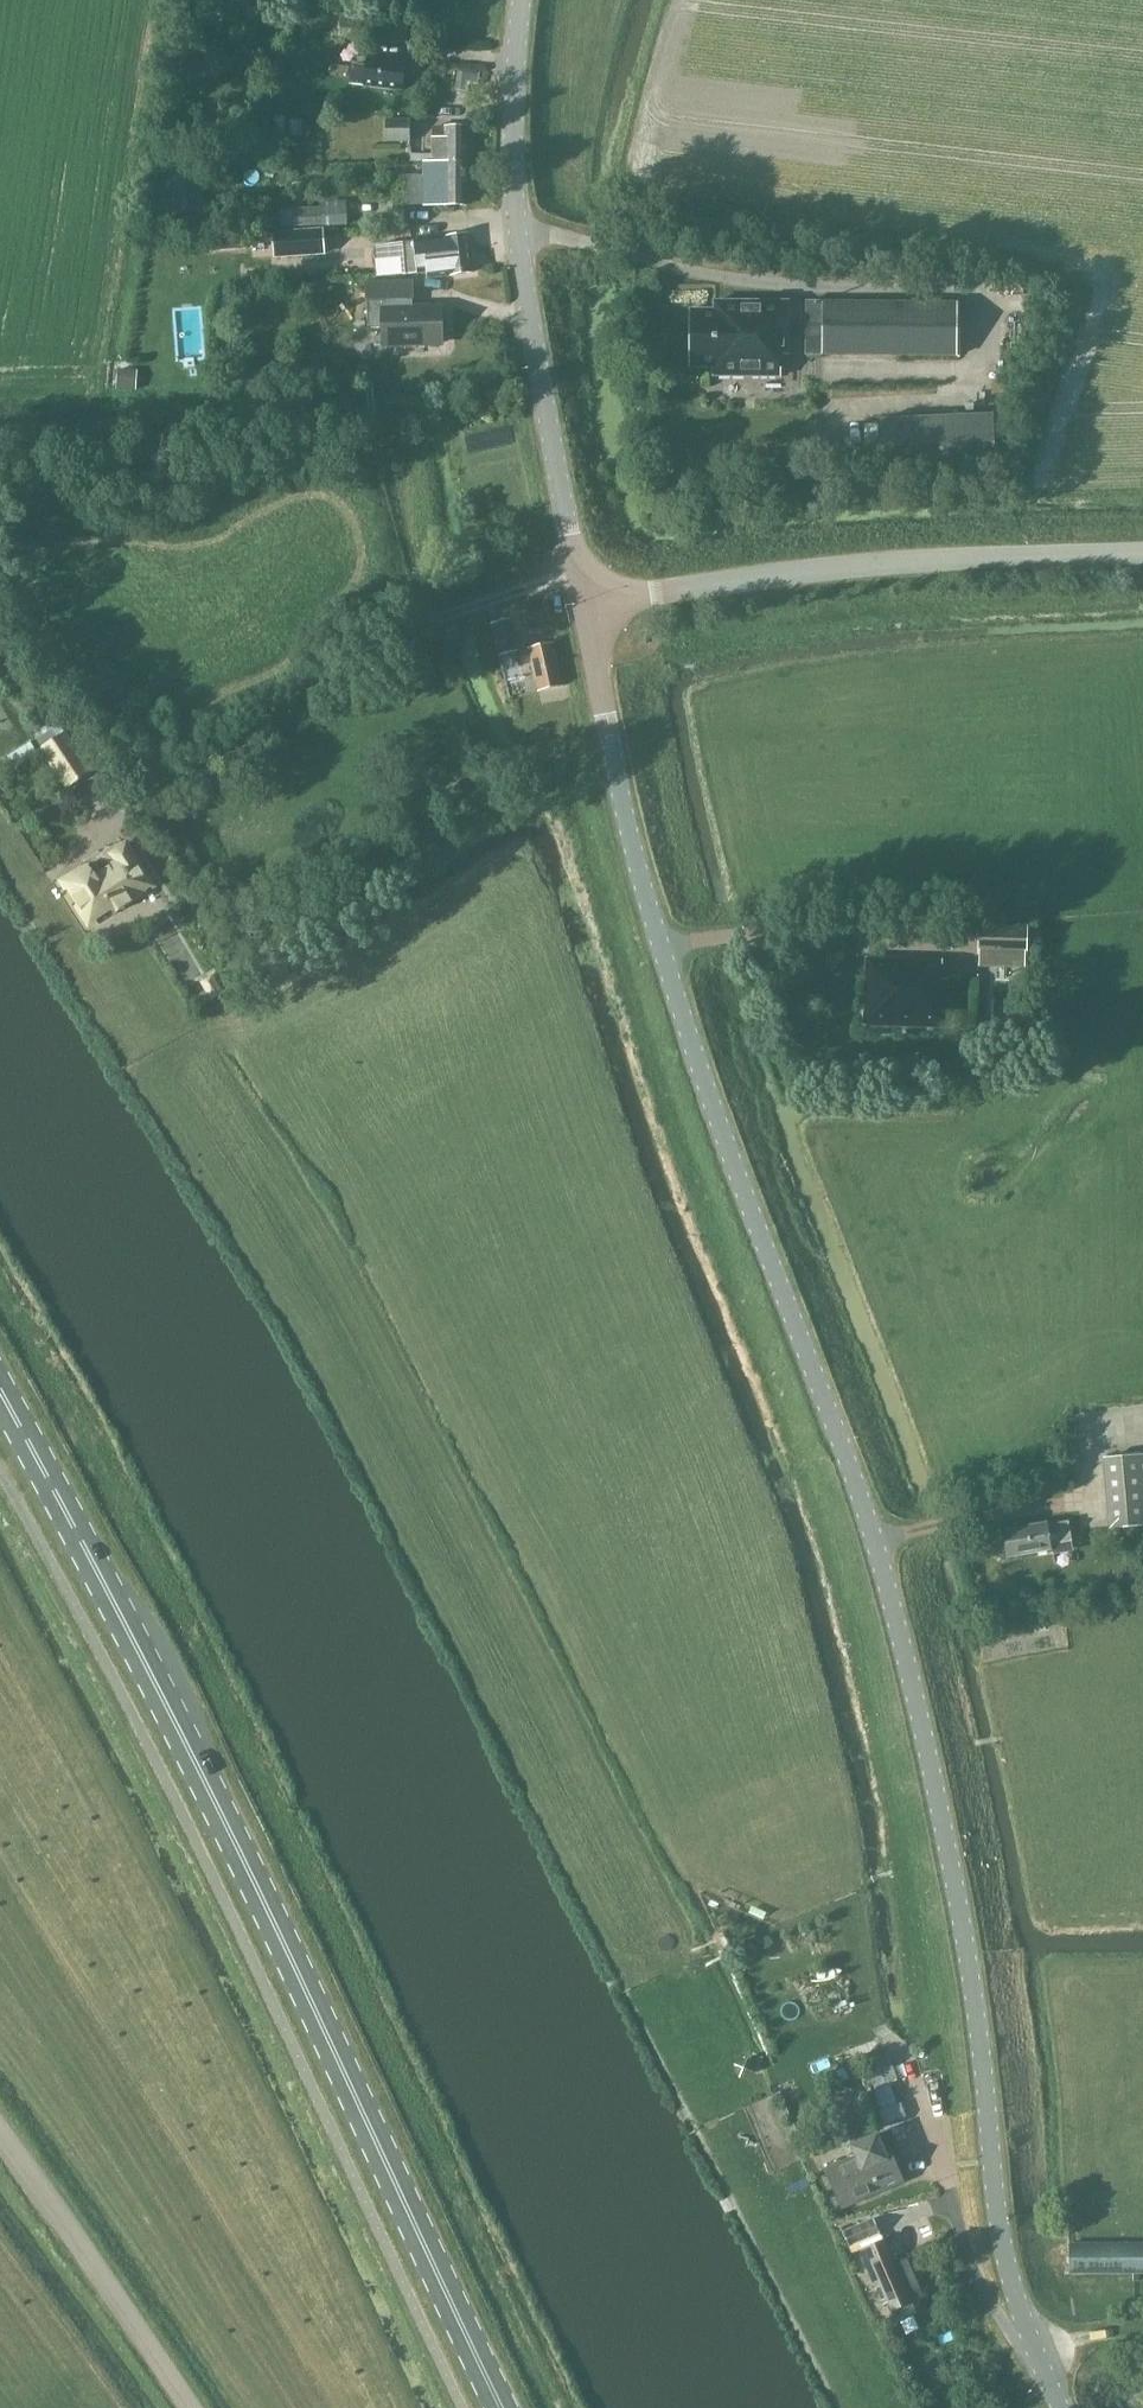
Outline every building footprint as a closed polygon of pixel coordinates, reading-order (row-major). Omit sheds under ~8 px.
[(367,42),(369,22),(371,9),(342,5),(338,38),(367,42)] [(407,36),(409,23),(396,22),(394,34),(407,36)] [(366,59),(365,65),(350,63),(348,85),(402,91),(404,63),(366,59)] [(348,67),(330,65),(328,76),(347,78),(348,67)] [(477,86),(479,72),(458,70),(455,91),(468,93),(469,85),(477,86)] [(409,143),(409,119),(384,119),(384,143),(409,143)] [(408,163),(425,163),(432,163),(432,167),(467,167),(467,128),(433,128),(433,154),(408,154),(408,163)] [(467,206),(467,167),(432,167),(432,163),(425,163),(425,176),(407,176),(407,205),(467,206)] [(289,206),(289,211),(278,211),(278,225),(289,225),(320,225),(320,206),(289,206)] [(274,256),(322,253),(321,229),(272,233),(274,256)] [(473,272),(468,235),(399,243),(399,253),(400,265),(403,274),(439,270),(440,276),(473,272)] [(405,282),(367,283),(368,325),(372,329),(383,329),(384,345),(442,343),(441,307),(410,308),(406,305),(405,282)] [(788,355),(789,301),(716,300),(716,309),(692,309),(690,366),(714,366),(714,374),(780,376),(780,369),(781,369),(781,355),(788,355)] [(958,304),(804,301),(804,355),(957,357),(958,304)] [(137,370),(116,369),(115,389),(136,391),(137,370)] [(881,478),(995,473),(993,414),(879,419),(881,478)] [(498,656),(518,650),(510,618),(490,624),(498,656)] [(537,692),(563,685),(553,643),(527,648),(537,692)] [(63,731),(56,720),(31,736),(39,748),(37,749),(64,790),(93,771),(66,730),(63,731)] [(157,887),(126,840),(119,844),(120,845),(107,854),(108,857),(110,856),(112,860),(109,862),(110,864),(93,875),(86,864),(79,868),(78,866),(56,880),(63,891),(66,889),(75,904),(73,906),(85,926),(111,910),(113,914),(157,887)] [(1027,957),(1028,925),(978,924),(977,955),(1027,957)] [(953,1014),(946,1014),(946,979),(940,979),(940,960),(866,959),(865,1026),(946,1027),(952,1027),(953,1014)] [(222,993),(211,974),(198,982),(210,1000),(222,993)] [(1100,1457),(1106,1530),(1142,1527),(1142,1454),(1100,1457)] [(1048,1524),(1048,1522),(1002,1531),(1006,1557),(1051,1549),(1052,1555),(1073,1551),(1071,1541),(1068,1521),(1048,1524)] [(897,2079),(888,2053),(861,2062),(871,2091),(839,2103),(849,2136),(901,2116),(889,2083),(897,2079)] [(738,2079),(747,2076),(753,2074),(747,2059),(742,2060),(732,2064),(738,2079)] [(847,2080),(843,2069),(827,2075),(832,2086),(847,2080)] [(885,2143),(823,2169),(840,2208),(903,2181),(885,2143)] [(873,2219),(842,2232),(848,2247),(879,2234),(873,2219)] [(881,2239),(858,2249),(881,2303),(918,2288),(905,2258),(892,2264),(881,2239)] [(1142,2273),(1142,2242),(1070,2243),(1070,2273),(1142,2273)]
